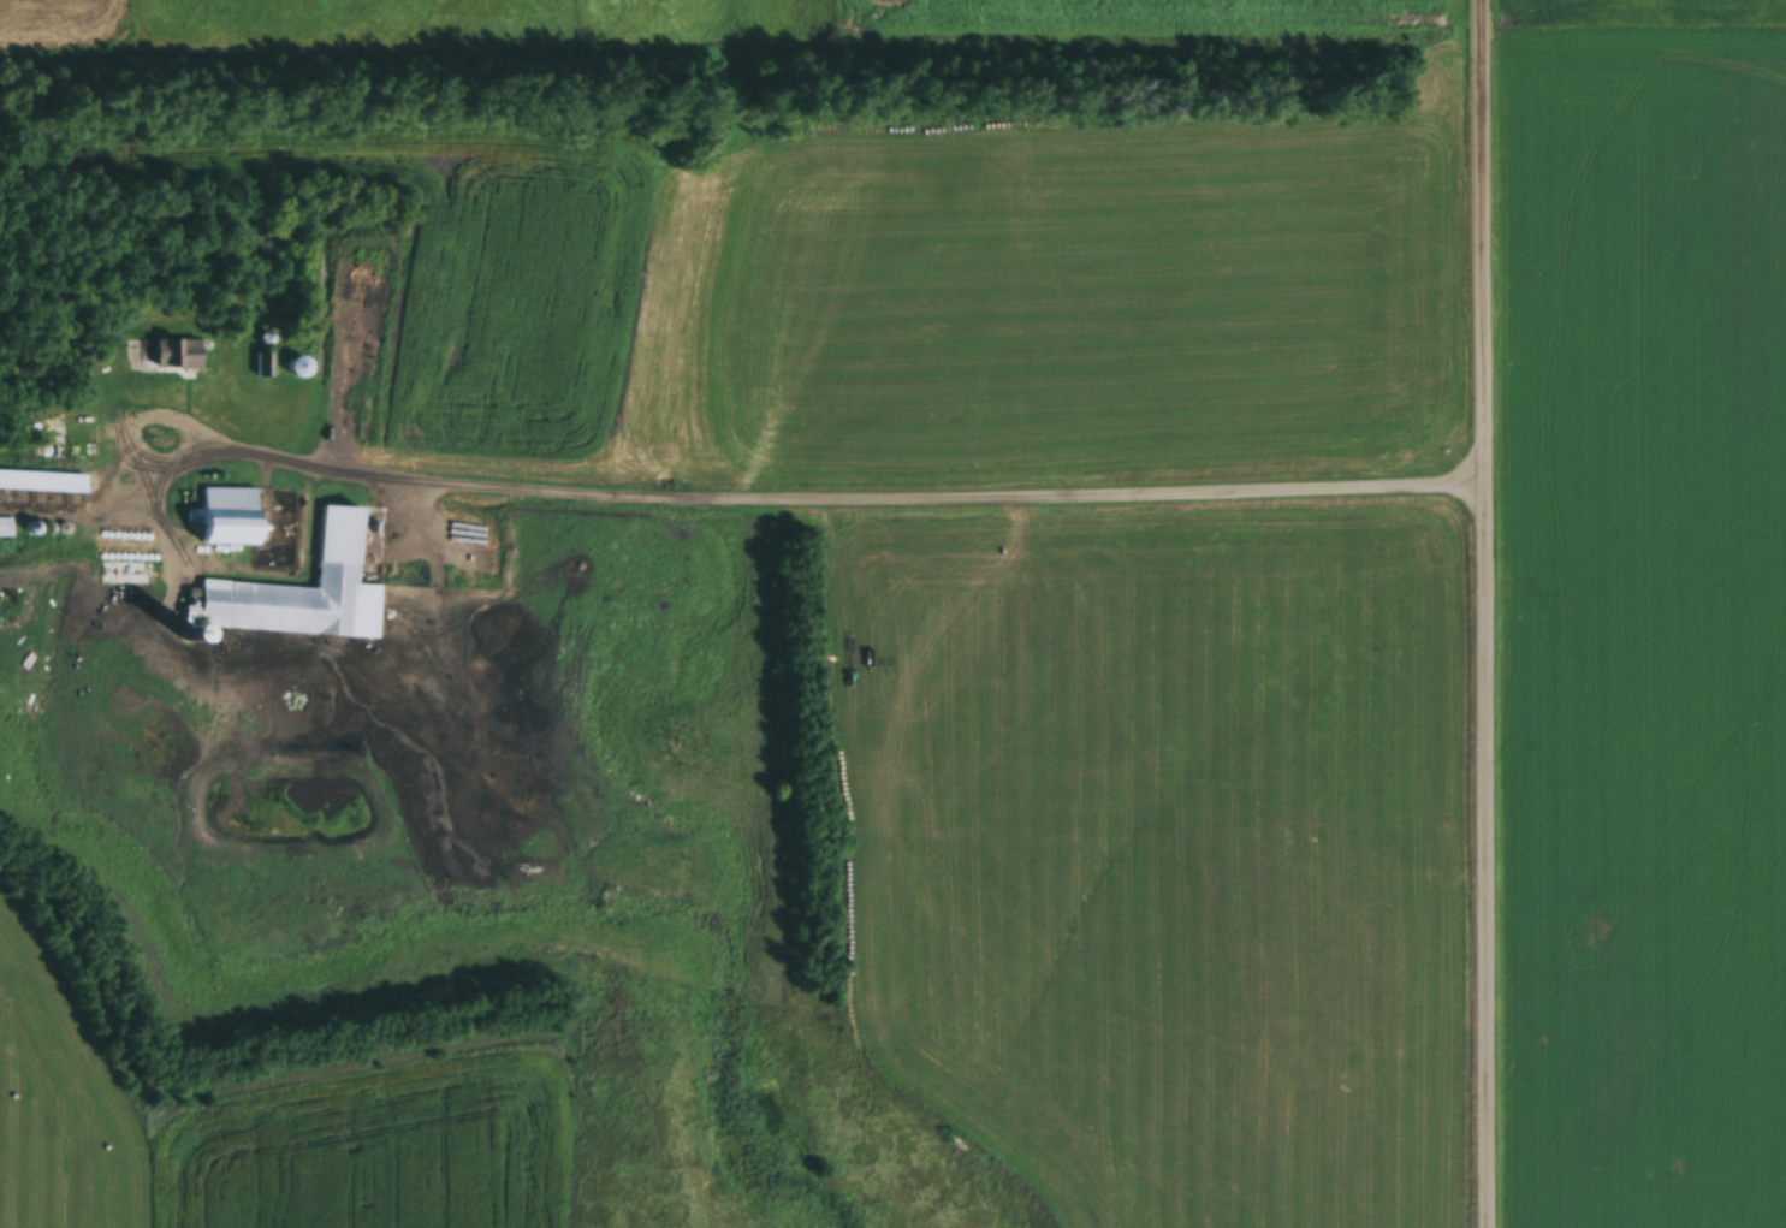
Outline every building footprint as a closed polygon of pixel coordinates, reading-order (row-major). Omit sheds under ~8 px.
[(367,310),(367,281),(358,281),(358,310),(367,310)] [(201,369),(201,340),(155,340),(155,369),(201,369)] [(293,357),(289,374),(304,377),(308,360),(293,357)] [(258,545),(259,489),(201,488),(200,511),(187,511),(187,524),(201,524),(201,544),(258,545)] [(0,518),(0,538),(11,538),(11,518),(0,518)] [(377,638),(380,586),(357,584),(360,540),(328,538),(327,560),(318,559),(316,588),(196,581),(194,628),(377,638)]
